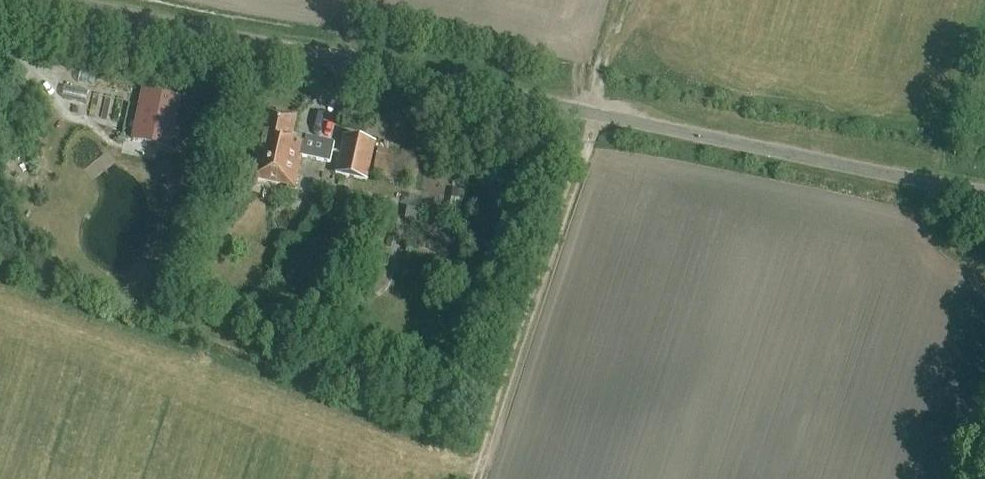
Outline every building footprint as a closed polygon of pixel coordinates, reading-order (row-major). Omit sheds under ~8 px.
[(171,149),(182,98),(141,89),(131,141),(171,149)] [(291,142),(296,118),(267,111),(262,134),(258,134),(248,180),(295,190),(305,145),(291,142)] [(366,183),(375,144),(343,138),(335,176),(366,183)] [(401,183),(407,156),(378,150),(371,176),(401,183)] [(462,202),(464,193),(452,191),(450,199),(462,202)]
